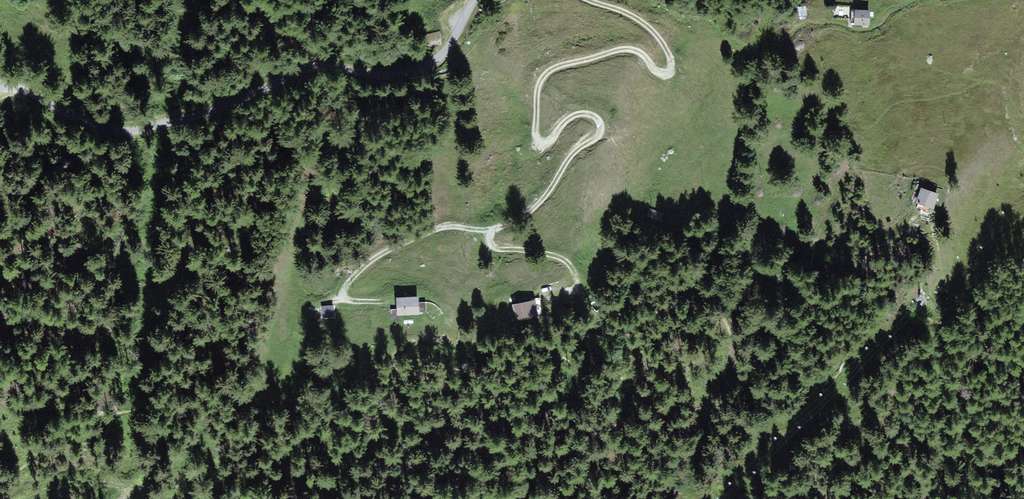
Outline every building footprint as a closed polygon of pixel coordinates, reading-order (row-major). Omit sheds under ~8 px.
[(866,23),(865,10),(849,10),(849,24),(866,23)] [(429,42),(443,41),(441,29),(427,30),(429,42)] [(936,193),(919,187),(914,202),(930,208),(936,193)] [(656,215),(646,210),(641,219),(650,224),(656,215)] [(419,296),(394,297),(394,314),(419,314),(419,296)] [(535,298),(511,304),(516,322),(539,316),(535,298)] [(334,315),(333,304),(324,305),(324,315),(334,315)]
